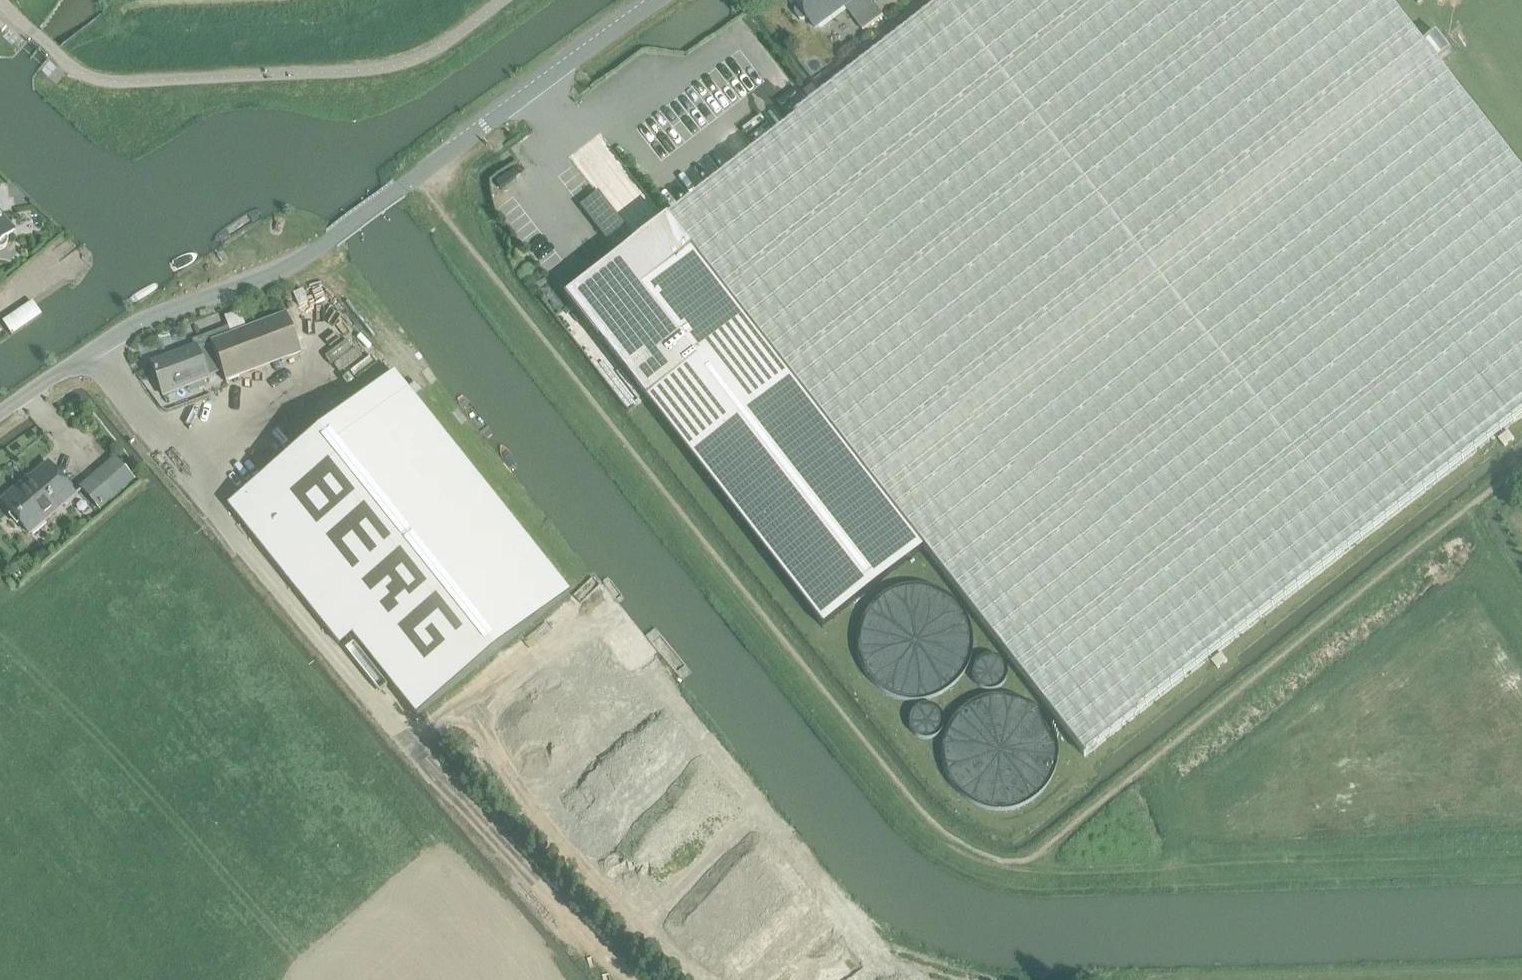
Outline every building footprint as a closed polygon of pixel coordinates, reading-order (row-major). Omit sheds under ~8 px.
[(664,220),(923,549),(1084,756),(1521,416),(1521,171),(1439,64),(1452,54),(1438,36),(1425,46),(1390,0),(947,0),(667,217),(664,220)] [(799,7),(796,9),(795,13),(800,20),(804,21),(808,18),(815,28),(845,6),(863,31),(884,16),(872,0),(794,0),(799,7)] [(609,262),(564,297),(645,400),(822,626),(923,549),(664,220),(628,247),(594,203),(575,218),(609,262)] [(2,247),(5,244),(6,240),(5,237),(13,229),(0,216),(0,248),(2,247)] [(46,226),(39,234),(46,241),(54,234),(46,226)] [(303,289),(293,293),(298,306),(308,302),(303,289)] [(32,302),(2,323),(12,337),(42,316),(32,302)] [(196,345),(150,363),(163,395),(208,377),(208,376),(220,371),(225,385),(302,355),(286,314),(247,329),(240,312),(224,318),(228,328),(231,335),(197,348),(196,345)] [(481,669),(572,597),(559,582),(501,510),(393,374),(344,412),(283,460),(227,505),(338,645),(351,634),(419,719),(481,669)] [(99,513),(135,482),(115,458),(79,490),(99,513)] [(33,484),(6,506),(29,532),(74,494),(48,464),(29,479),(33,484)]
